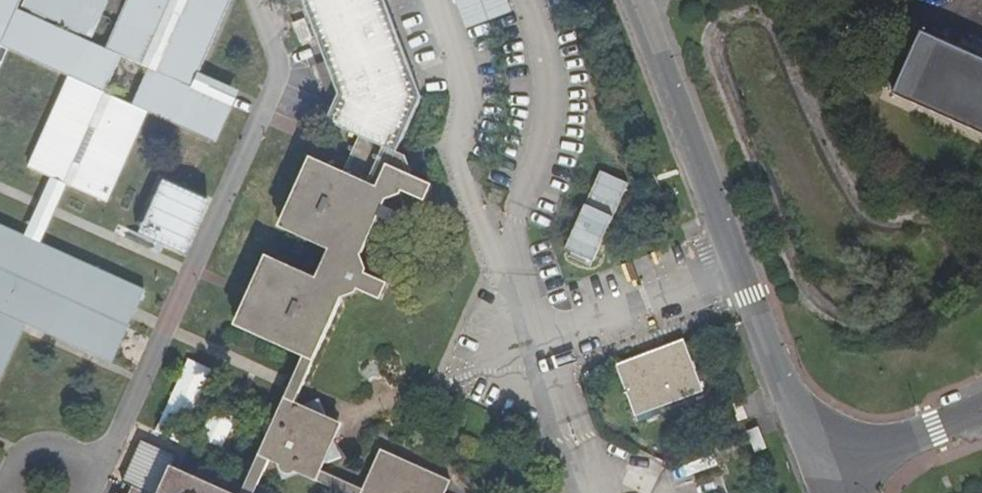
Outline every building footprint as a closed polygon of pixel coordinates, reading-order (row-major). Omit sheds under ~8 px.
[(98,204),(139,115),(208,146),(224,109),(184,91),(221,0),(124,0),(100,54),(78,45),(81,38),(85,40),(100,5),(90,0),(21,0),(18,8),(26,12),(23,19),(6,12),(12,0),(11,0),(0,0),(0,51),(61,78),(23,169),(46,179),(59,186),(98,204)] [(235,317),(230,327),(300,358),(289,383),(273,416),(256,424),(261,441),(237,492),(252,492),(264,465),(272,469),(278,475),(279,484),(295,477),(329,492),(441,492),(446,482),(376,452),(358,491),(337,483),(318,476),(320,466),(335,461),(330,445),(338,428),(320,419),(313,401),(294,409),(291,407),(300,388),(332,313),(337,301),(356,294),(375,304),(384,286),(361,274),(358,252),(376,215),(382,203),(401,196),(419,204),(426,188),(409,180),(407,170),(402,159),(393,151),(424,93),(390,0),(306,0),(342,91),(331,122),(359,133),(347,163),(316,149),(283,230),(329,249),(317,279),(263,257),(245,295),(235,317)] [(462,32),(508,13),(503,0),(450,0),(462,32)] [(893,95),(976,131),(981,133),(981,57),(922,30),(893,95)] [(35,202),(19,237),(32,243),(49,209),(59,186),(46,179),(35,202)] [(0,228),(0,360),(17,324),(102,365),(129,309),(137,293),(32,243),(19,237),(0,228)] [(681,347),(678,339),(664,345),(651,350),(609,366),(630,418),(697,390),(681,347)] [(178,442),(210,369),(186,359),(155,432),(178,442)] [(211,418),(207,443),(231,447),(235,422),(211,418)] [(166,469),(157,492),(220,492),(166,469)]
